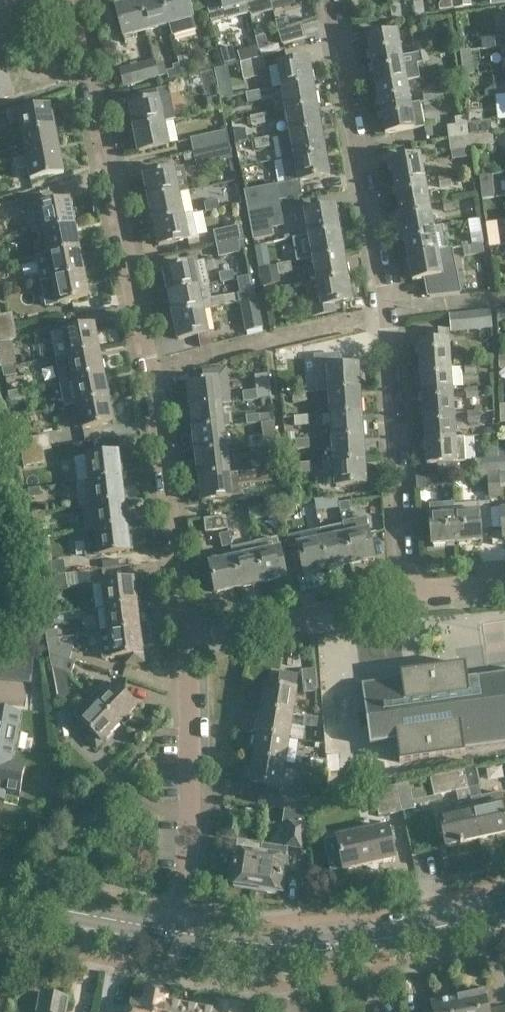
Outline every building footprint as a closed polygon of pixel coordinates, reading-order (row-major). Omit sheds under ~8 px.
[(169,24),(163,0),(143,0),(139,1),(147,30),(169,24)] [(169,24),(172,36),(196,30),(193,18),(188,0),(163,0),(169,24)] [(247,4),(246,0),(205,0),(211,23),(250,13),(247,4)] [(471,0),(453,0),(455,10),(472,7),(471,0)] [(147,30),(139,1),(115,7),(123,36),(147,30)] [(425,14),(423,1),(414,3),(416,15),(425,14)] [(402,17),(400,5),(391,6),(393,19),(402,17)] [(25,8),(29,20),(37,17),(33,6),(25,8)] [(376,8),(368,10),(370,22),(378,21),(376,8)] [(0,53),(27,43),(16,11),(0,17),(0,100),(15,95),(0,53)] [(276,21),(282,44),(305,37),(302,24),(290,27),(287,18),(276,21)] [(367,38),(372,62),(401,56),(397,32),(367,38)] [(265,35),(256,38),(260,51),(261,56),(279,51),(277,44),(268,46),(265,35)] [(502,47),(501,38),(489,39),(490,48),(502,47)] [(425,43),(413,45),(415,54),(426,52),(425,43)] [(231,45),(220,48),(224,61),(235,58),(231,45)] [(471,50),(461,51),(464,75),(475,74),(471,50)] [(426,52),(415,54),(417,63),(428,61),(426,52)] [(401,56),(372,62),(376,86),(405,80),(419,78),(417,65),(417,63),(415,54),(401,56)] [(178,57),(182,71),(192,68),(188,55),(178,57)] [(256,71),(265,69),(263,57),(241,63),(244,80),(257,78),(256,71)] [(278,64),(282,88),(312,82),(308,59),(278,64)] [(158,77),(154,63),(154,61),(120,69),(124,85),(158,77)] [(154,63),(158,77),(167,75),(163,61),(154,63)] [(376,86),(380,110),(410,104),(405,80),(376,86)] [(312,82),(282,88),(287,111),(316,106),(312,82)] [(495,96),(504,95),(504,83),(494,84),(495,96)] [(129,104),(134,128),(163,122),(163,121),(177,118),(174,104),(170,105),(166,88),(139,93),(141,101),(129,104)] [(435,90),(422,92),(424,102),(436,100),(435,90)] [(248,103),(262,101),(260,91),(246,94),(248,103)] [(494,97),(498,131),(504,130),(504,95),(494,97)] [(420,102),(410,104),(380,110),(385,133),(424,126),(420,102)] [(22,135),(55,128),(50,105),(18,111),(18,108),(7,111),(9,123),(19,121),(22,135)] [(316,106),(287,111),(291,134),(320,129),(316,106)] [(483,114),(469,115),(470,124),(471,137),(493,135),(492,122),(484,123),(483,114)] [(252,127),(266,125),(264,115),(251,117),(252,127)] [(457,126),(448,127),(449,140),(471,137),(470,124),(469,115),(456,117),(457,126)] [(168,145),(163,122),(134,128),(139,151),(168,145)] [(59,151),(55,128),(22,135),(26,157),(59,151)] [(291,134),(279,136),(283,158),(295,156),(295,157),(325,152),(320,129),(291,134)] [(227,130),(190,138),(193,152),(230,145),(227,130)] [(473,150),(495,148),(493,135),(471,137),(473,150)] [(471,137),(449,140),(451,153),(452,153),(452,158),(474,156),(473,150),(471,137)] [(256,150),(270,148),(268,138),(254,141),(256,150)] [(196,167),(233,159),(230,145),(193,152),(196,167)] [(15,171),(28,169),(30,180),(64,173),(59,151),(26,157),(13,160),(15,171)] [(325,152),(295,157),(295,156),(283,158),(287,182),(299,180),(299,181),(329,175),(325,152)] [(394,185),(424,179),(420,156),(390,161),(394,185)] [(173,169),(144,175),(149,198),(178,193),(188,191),(183,167),(173,169)] [(438,177),(440,188),(452,186),(450,174),(438,177)] [(491,174),(480,176),(482,199),(494,197),(491,174)] [(428,203),(424,179),(394,185),(399,209),(428,203)] [(247,207),(280,201),(277,185),(244,191),(247,207)] [(183,215),(178,193),(149,198),(154,222),(183,216),(183,215)] [(443,201),(445,212),(457,210),(454,198),(443,201)] [(34,233),(44,231),(44,230),(74,224),(69,200),(29,207),(34,233)] [(206,213),(220,211),(218,201),(205,203),(206,213)] [(280,201),(247,207),(253,241),(274,238),(273,229),(284,227),(280,201)] [(433,227),(428,203),(399,209),(403,232),(433,227)] [(309,235),(309,236),(339,231),(335,207),(305,212),(305,213),(297,214),(301,237),(309,235)] [(154,222),(158,245),(198,237),(193,213),(183,215),(183,216),(154,222)] [(447,224),(449,236),(461,234),(459,222),(447,224)] [(44,231),(48,255),(79,249),(74,224),(44,230),(44,231)] [(16,225),(16,239),(29,238),(28,225),(16,225)] [(433,227),(403,232),(408,256),(437,251),(447,249),(442,225),(433,227)] [(216,246),(239,241),(244,240),(242,227),(214,233),(216,246)] [(339,231),(309,236),(314,260),(343,254),(339,231)] [(480,231),(470,233),(471,243),(482,241),(480,231)] [(275,252),(289,250),(287,240),(273,243),(275,252)] [(239,241),(216,246),(219,259),(242,254),(239,241)] [(451,248),(453,260),(465,258),(463,246),(451,248)] [(48,255),(37,257),(41,281),(53,278),(53,279),(83,273),(83,270),(84,270),(86,267),(84,258),(82,256),(80,257),(79,249),(48,255)] [(256,256),(257,264),(288,259),(287,251),(256,256)] [(437,251),(408,256),(412,280),(442,275),(437,251)] [(343,254),(314,260),(318,282),(318,283),(347,278),(343,254)] [(163,269),(168,292),(207,284),(205,274),(195,276),(193,263),(163,269)] [(278,275),(292,273),(290,263),(277,266),(278,275)] [(276,266),(260,269),(263,284),(278,281),(276,266)] [(220,281),(234,278),(233,270),(219,273),(220,281)] [(88,298),(83,273),(53,279),(53,278),(41,281),(46,306),(88,298)] [(347,278),(318,283),(318,282),(306,284),(312,316),(335,312),(334,304),(351,301),(347,278)] [(173,316),(203,310),(239,302),(237,293),(210,299),(207,284),(168,292),(173,316)] [(294,286),(281,288),(283,297),(296,295),(294,286)] [(417,305),(437,302),(436,293),(415,296),(417,305)] [(504,321),(504,309),(496,310),(497,322),(504,321)] [(207,333),(203,310),(173,316),(178,339),(207,333)] [(451,315),(452,331),(492,327),(490,311),(451,315)] [(12,314),(0,316),(0,329),(15,327),(12,314)] [(259,314),(244,317),(247,331),(261,328),(259,314)] [(229,319),(231,328),(243,325),(241,317),(229,319)] [(93,325),(50,333),(55,358),(98,350),(93,325)] [(18,339),(15,327),(0,329),(0,343),(18,339)] [(420,368),(450,366),(447,331),(428,332),(428,342),(418,343),(420,368)] [(476,341),(475,334),(451,335),(451,343),(476,341)] [(0,344),(0,367),(16,364),(12,341),(0,344)] [(328,341),(306,347),(309,358),(331,352),(328,341)] [(55,358),(60,383),(103,374),(98,350),(55,358)] [(478,374),(478,364),(464,365),(465,375),(478,374)] [(293,376),(306,376),(306,365),(292,366),(293,376)] [(329,391),(359,389),(358,365),(328,367),(329,391)] [(4,378),(16,376),(14,366),(2,369),(4,378)] [(422,392),(452,390),(450,366),(420,368),(422,392)] [(190,406),(220,403),(220,404),(230,402),(226,368),(202,371),(203,381),(187,383),(190,406)] [(60,383),(65,407),(78,404),(108,398),(103,374),(60,383)] [(259,398),(257,387),(243,389),(244,400),(259,398)] [(329,391),(331,415),(361,413),(359,389),(329,391)] [(480,399),(479,389),(466,389),(467,399),(480,399)] [(423,415),(453,414),(452,390),(422,392),(423,415)] [(10,403),(21,400),(19,391),(8,393),(10,403)] [(294,403),(308,403),(307,393),(294,393),(294,403)] [(116,420),(114,407),(110,407),(108,398),(78,404),(82,428),(113,422),(112,421),(116,420)] [(220,403),(190,406),(193,430),(223,426),(229,425),(228,415),(222,416),(220,404),(220,403)] [(260,411),(246,413),(247,423),(261,421),(270,421),(269,411),(260,412),(260,411)] [(482,422),(481,412),(468,413),(468,423),(482,422)] [(361,413),(331,415),(322,415),(323,424),(331,423),(332,438),(362,437),(361,413)] [(425,440),(455,438),(455,437),(453,414),(423,415),(425,440)] [(296,427),(309,426),(309,416),(295,417),(296,427)] [(226,450),(223,426),(193,430),(196,453),(226,450)] [(49,432),(19,437),(22,451),(43,447),(51,446),(49,432)] [(276,444),(275,435),(263,437),(264,445),(276,444)] [(455,437),(455,438),(425,440),(427,464),(464,461),(463,436),(455,437)] [(332,438),(334,462),(364,460),(362,437),(332,438)] [(297,450),(311,449),(311,439),(297,439),(297,450)] [(46,460),(43,447),(22,451),(24,463),(46,460)] [(229,474),(226,450),(196,453),(199,477),(229,474)] [(87,456),(74,457),(77,483),(90,481),(120,478),(117,452),(87,456)] [(477,472),(499,471),(498,458),(476,460),(477,472)] [(252,461),(253,471),(267,470),(266,459),(252,461)] [(323,474),(335,474),(336,486),(366,483),(364,460),(334,462),(322,462),(323,474)] [(312,463),(298,464),(299,474),(312,473),(312,463)] [(229,474),(199,477),(202,501),(242,496),(240,484),(239,473),(229,474)] [(451,474),(442,475),(442,485),(452,484),(451,474)] [(501,496),(500,474),(488,475),(489,497),(501,496)] [(77,483),(80,507),(82,507),(123,502),(120,478),(90,481),(77,483)] [(254,484),(256,494),(270,492),(269,482),(254,484)] [(29,489),(30,498),(42,496),(41,487),(29,489)] [(43,501),(31,503),(32,512),(44,511),(43,501)] [(351,510),(349,501),(338,504),(340,512),(351,510)] [(82,507),(85,532),(126,526),(126,524),(130,523),(129,512),(125,512),(123,502),(82,507)] [(491,528),(490,502),(454,505),(455,513),(454,513),(456,543),(481,541),(480,529),(491,528)] [(279,503),(265,505),(268,518),(281,515),(279,503)] [(248,516),(247,507),(234,509),(236,518),(248,516)] [(34,522),(46,521),(45,511),(33,513),(34,522)] [(456,543),(454,513),(429,515),(432,545),(456,543)] [(319,527),(316,514),(307,516),(310,528),(319,527)] [(225,516),(203,519),(205,531),(226,529),(225,516)] [(351,564),(344,535),(342,524),(319,529),(321,539),(327,569),(351,564)] [(126,526),(85,532),(83,532),(86,556),(129,551),(129,548),(133,548),(132,536),(128,536),(126,526)] [(374,559),(368,530),(344,535),(351,564),(374,559)] [(230,545),(227,533),(218,535),(221,547),(230,545)] [(277,537),(254,541),(254,543),(256,553),(262,582),(286,577),(279,548),(277,537)] [(53,539),(41,541),(43,557),(55,556),(53,539)] [(327,569),(321,539),(298,544),(304,574),(327,569)] [(262,582),(256,553),(254,543),(230,548),(231,552),(239,587),(262,582)] [(239,587),(231,552),(222,554),(223,560),(209,563),(215,592),(239,587)] [(65,560),(43,563),(45,576),(67,573),(65,560)] [(46,588),(68,586),(67,573),(45,576),(46,588)] [(102,579),(105,608),(136,605),(135,600),(139,599),(138,586),(134,587),(132,576),(102,579)] [(90,584),(70,582),(69,594),(90,596),(90,584)] [(105,608),(108,633),(139,630),(136,605),(105,608)] [(46,632),(48,641),(61,638),(60,629),(46,632)] [(139,630),(108,633),(111,657),(125,655),(126,663),(143,661),(139,630)] [(62,643),(61,638),(48,641),(50,653),(71,660),(75,648),(62,643)] [(77,662),(71,660),(50,653),(53,667),(67,673),(72,674),(77,662)] [(468,678),(466,664),(400,672),(400,677),(361,683),(370,745),(396,741),(399,762),(465,753),(464,748),(504,743),(504,673),(468,678)] [(72,697),(67,673),(53,667),(58,700),(72,697)] [(315,669),(302,670),(303,692),(316,691),(315,669)] [(265,684),(262,709),(292,714),(297,682),(281,680),(280,687),(265,684)] [(129,719),(137,711),(134,708),(136,706),(114,684),(111,687),(106,681),(91,697),(96,703),(118,725),(126,717),(129,719)] [(91,697),(74,715),(79,721),(90,731),(84,736),(96,747),(118,725),(96,703),(91,697)] [(292,714),(262,709),(258,733),(288,739),(292,714)] [(4,800),(5,792),(19,795),(25,765),(11,762),(20,714),(0,710),(0,799),(4,800)] [(303,726),(317,728),(318,718),(304,716),(303,726)] [(288,739),(258,733),(254,758),(284,763),(288,739)] [(309,767),(324,769),(325,759),(311,757),(309,767)] [(267,786),(266,791),(261,791),(259,804),(300,811),(302,797),(280,793),(284,763),(254,758),(250,783),(267,786)] [(327,782),(340,781),(339,766),(327,766),(327,782)] [(479,839),(472,809),(473,809),(469,788),(468,788),(467,782),(464,771),(430,778),(434,796),(456,791),(461,812),(439,816),(446,846),(479,839)] [(468,788),(469,788),(479,786),(478,780),(467,782),(468,788)] [(415,809),(409,783),(396,785),(402,811),(415,809)] [(402,811),(396,785),(373,790),(379,816),(402,811)] [(469,788),(473,809),(472,809),(479,839),(504,834),(504,808),(504,802),(502,792),(481,797),(479,786),(469,788)] [(238,836),(241,817),(229,815),(226,834),(238,836)] [(304,847),(307,822),(290,819),(287,844),(304,847)] [(336,837),(343,870),(395,859),(388,826),(336,837)] [(170,840),(157,840),(158,860),(171,860),(170,840)] [(255,887),(260,854),(262,844),(238,840),(236,850),(236,849),(230,883),(233,883),(234,887),(242,888),(245,885),(255,887)] [(260,854),(255,887),(265,889),(267,892),(275,894),(277,890),(283,891),(286,872),(289,858),(286,858),(287,848),(262,844),(260,854)] [(163,1001),(165,1001),(167,991),(146,987),(143,1003),(131,1001),(129,1011),(161,1011),(163,1001)] [(456,998),(459,1011),(489,1011),(484,992),(456,998)] [(41,993),(37,1011),(66,1011),(68,998),(41,993)] [(456,998),(431,1003),(432,1011),(459,1011),(456,998)] [(192,1007),(165,1001),(163,1001),(161,1011),(191,1011),(192,1007)] [(242,1006),(221,1002),(219,1011),(220,1011),(241,1011),(242,1006)]
